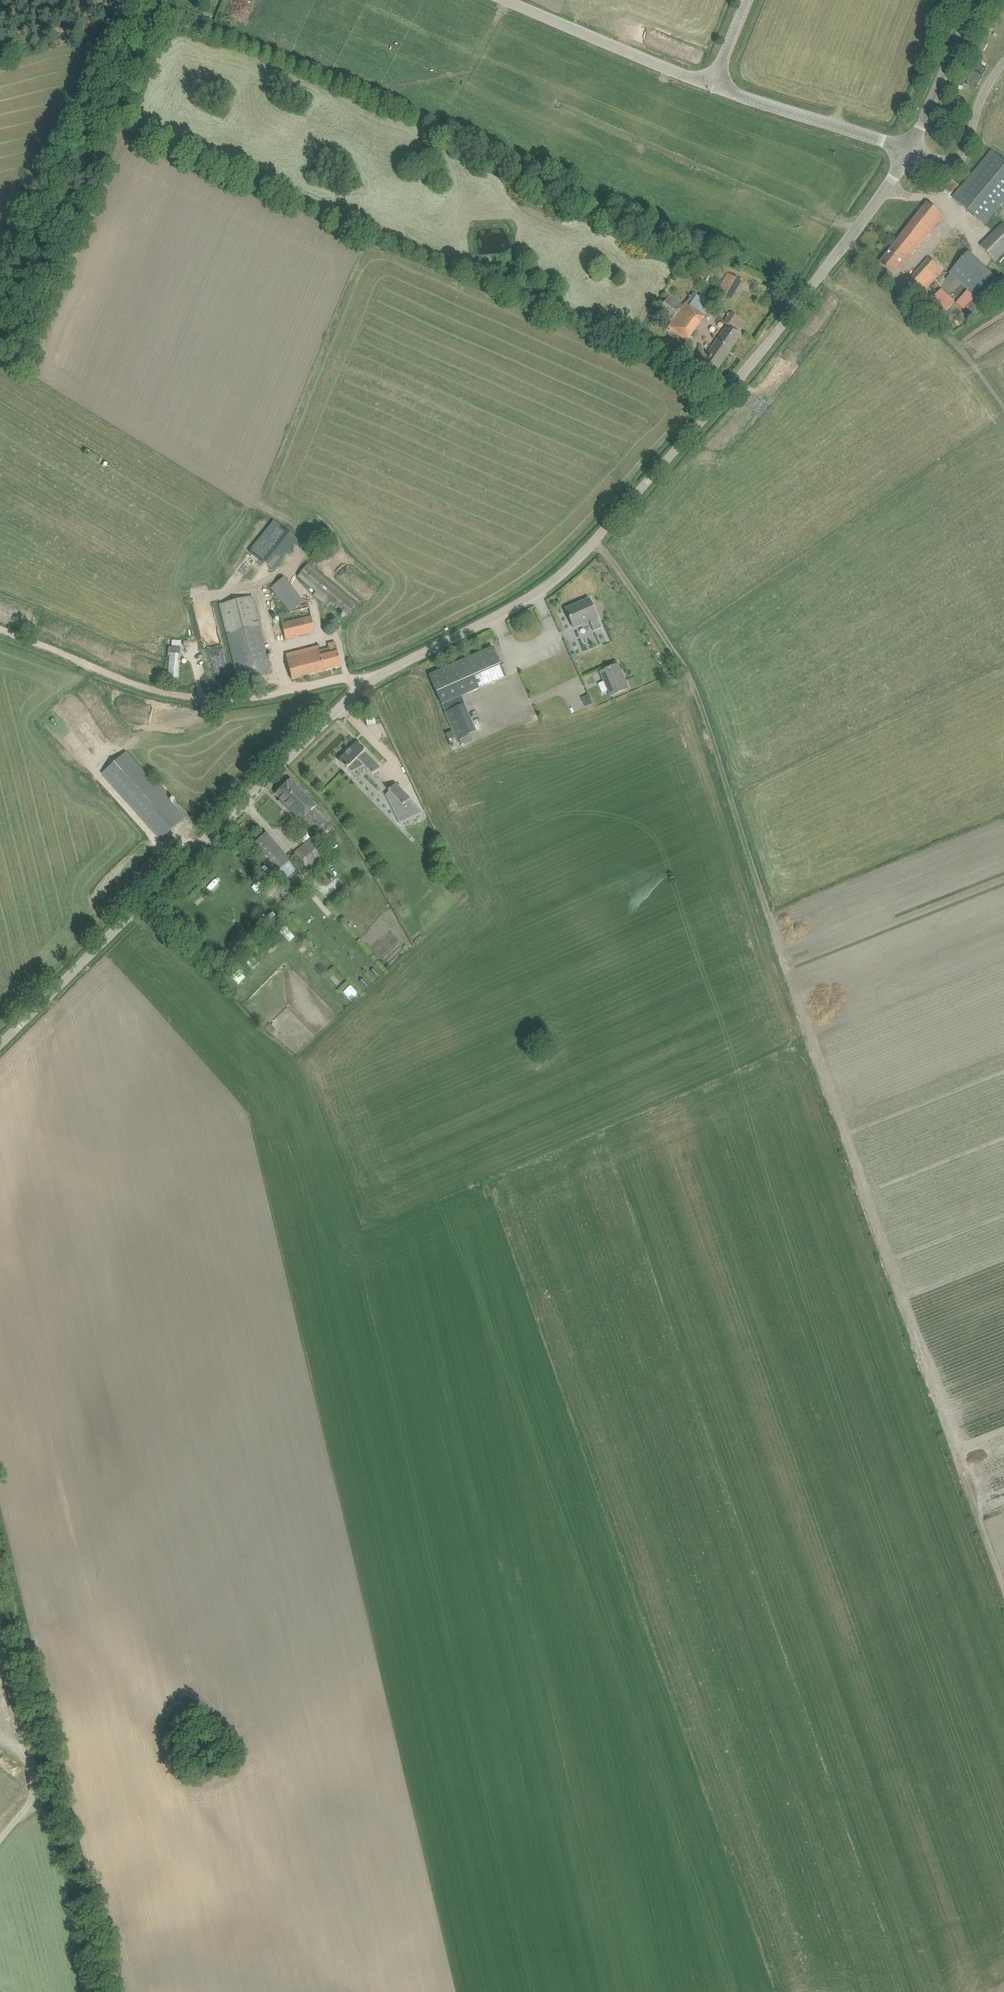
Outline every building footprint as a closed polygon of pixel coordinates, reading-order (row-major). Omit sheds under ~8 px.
[(960,204),(985,224),(1003,201),(1003,161),(991,151),(953,198),(960,204)] [(880,263),(888,269),(893,273),(908,255),(910,257),(945,216),(928,203),(880,263)] [(980,245),(995,261),(1003,252),(1003,224),(1003,223),(980,245)] [(955,229),(906,283),(920,296),(969,243),(955,229)] [(950,273),(974,296),(983,304),(1001,283),(968,252),(950,273)] [(698,276),(704,280),(705,279),(706,280),(709,276),(712,279),(715,275),(705,267),(704,269),(701,266),(696,272),(700,274),(698,276)] [(729,272),(722,284),(735,292),(742,280),(729,272)] [(941,289),(929,304),(942,316),(955,301),(941,289)] [(967,291),(956,303),(965,310),(976,298),(967,291)] [(668,327),(687,341),(713,307),(693,292),(682,307),(668,296),(658,311),(672,321),(668,327)] [(686,368),(700,378),(709,383),(742,333),(739,332),(745,322),(730,312),(723,322),(727,324),(716,340),(706,355),(698,350),(686,368)] [(307,565),(297,576),(346,617),(355,605),(307,565)] [(271,587),(290,612),(295,611),(304,602),(285,577),(271,587)] [(251,595),(219,603),(239,682),(271,673),(251,595)] [(566,609),(570,619),(573,627),(589,620),(594,631),(601,628),(596,615),(590,601),(576,607),(575,605),(566,609)] [(311,616),(281,623),(285,639),(315,633),(311,616)] [(285,654),(289,670),(292,679),(341,667),(334,642),(327,644),(329,652),(320,655),(318,646),(285,654)] [(429,675),(433,684),(442,705),(506,676),(493,647),(429,675)] [(170,652),(168,676),(179,677),(180,652),(170,652)] [(618,662),(599,671),(610,696),(629,688),(618,662)] [(464,703),(444,712),(456,740),(476,731),(464,703)] [(368,725),(376,723),(373,713),(365,715),(368,725)] [(356,748),(354,745),(338,760),(347,769),(347,768),(351,772),(352,772),(351,771),(363,765),(373,775),(380,767),(365,752),(365,751),(359,744),(358,745),(359,745),(356,748)] [(126,753),(103,773),(161,839),(184,818),(126,753)] [(291,779),(276,794),(281,799),(279,801),(284,806),(286,804),(293,811),(301,820),(315,834),(326,824),(312,810),(316,805),(291,779)] [(410,798),(395,783),(388,791),(389,792),(386,795),(387,795),(400,823),(420,813),(421,813),(409,800),(410,798)] [(297,869),(266,833),(250,847),(274,874),(272,876),(273,878),(275,876),(281,883),(297,869)] [(311,839),(294,853),(307,868),(324,854),(311,839)] [(212,891),(220,884),(213,877),(206,884),(212,891)]
